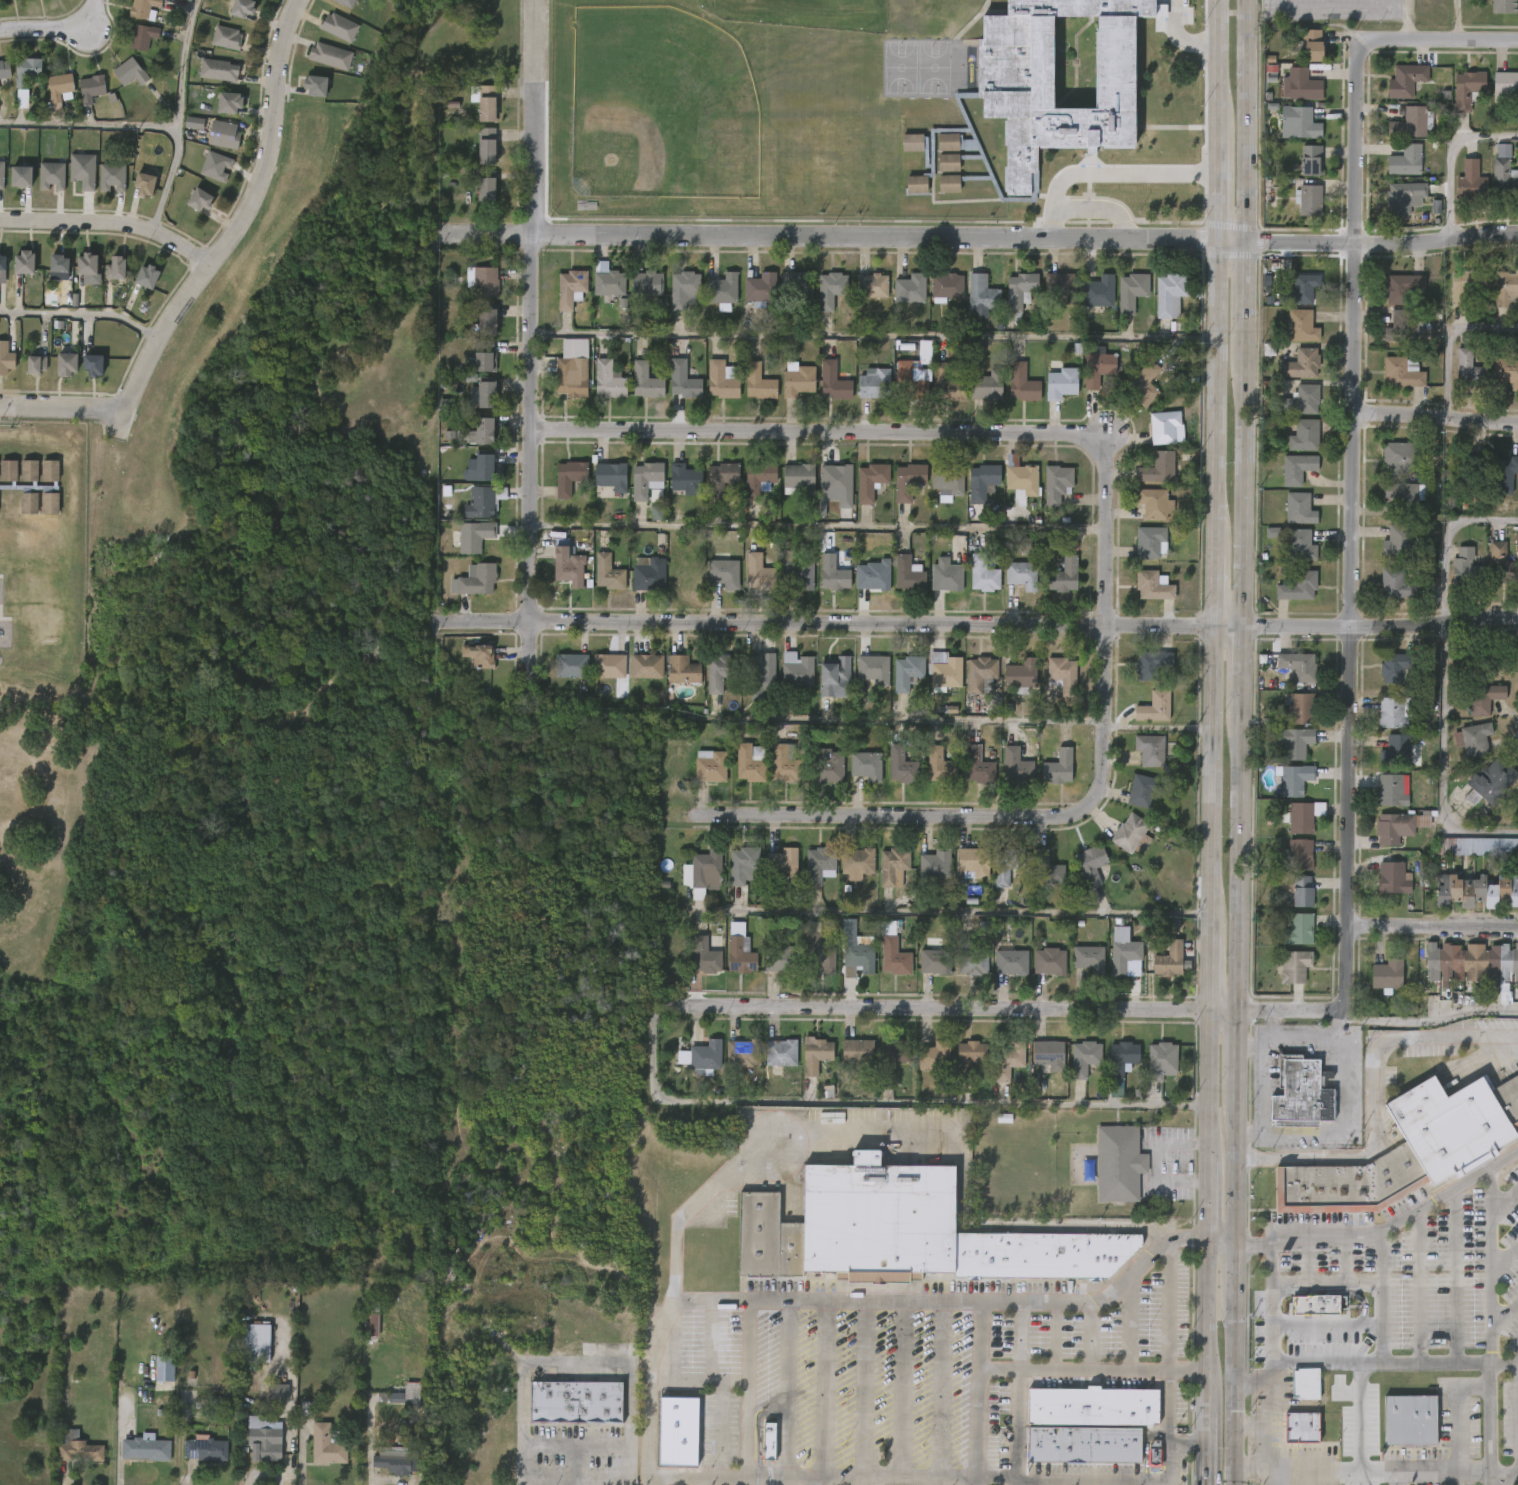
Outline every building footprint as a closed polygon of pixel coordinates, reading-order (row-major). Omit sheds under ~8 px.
[(129,16),(133,0),(162,0),(161,4),(161,6),(150,4),(149,9),(155,10),(153,21),(129,16)] [(228,13),(232,0),(251,0),(254,1),(252,7),(255,8),(253,12),(252,15),(244,13),(242,18),(228,13)] [(351,9),(332,0),(355,0),(351,9)] [(1008,14),(1008,0),(1156,0),(1156,16),(1137,16),(1137,145),(1098,146),(1098,154),(1089,154),(1088,145),(1038,145),(1038,193),(1036,193),(1036,202),(1001,201),(991,180),(960,181),(960,193),(938,193),(938,132),(935,132),(934,177),(928,177),(928,194),(907,193),(907,191),(905,191),(907,176),(922,176),(923,173),(930,173),(930,139),(927,138),(926,150),(907,150),(907,135),(929,134),(928,128),(946,128),(968,128),(955,98),(955,92),(978,92),(978,38),(983,38),(983,14),(1008,14)] [(1491,14),(1491,0),(1515,0),(1515,14),(1491,14)] [(1166,5),(1156,5),(1156,18),(1166,18),(1166,5)] [(334,13),(360,26),(353,42),(322,27),(329,15),(333,17),(334,13)] [(159,36),(158,39),(149,37),(147,51),(129,49),(133,23),(160,27),(159,36)] [(242,50),(214,45),(218,25),(241,30),(240,35),(243,36),(242,42),(243,43),(242,50)] [(1319,42),(1319,62),(1301,62),(1301,30),(1319,31),(1319,42)] [(319,42),(357,54),(351,72),(310,59),(313,47),(317,48),(319,42)] [(131,55),(149,79),(141,85),(134,77),(122,86),(111,71),(131,55)] [(41,59),(40,78),(26,77),(25,88),(15,88),(15,58),(41,59)] [(237,82),(198,78),(200,58),(229,61),(229,64),(238,65),(237,82)] [(10,77),(0,78),(0,60),(1,60),(2,61),(7,60),(10,77)] [(1413,98),(1387,98),(1388,79),(1395,79),(1395,65),(1429,65),(1429,81),(1414,81),(1413,98)] [(1306,68),(1305,81),(1321,81),(1321,100),(1280,98),(1281,77),(1286,78),(1286,67),(1306,68)] [(1494,71),(1517,72),(1517,101),(1514,101),(1514,110),(1505,110),(1505,102),(1494,102),(1494,71)] [(1484,73),(1483,92),(1478,92),(1478,102),(1469,101),(1469,114),(1452,113),(1453,75),(1462,75),(1462,72),(1484,73)] [(52,115),(51,115),(46,76),(70,73),(72,91),(59,93),(62,114),(52,115)] [(84,106),(80,107),(77,79),(90,77),(90,75),(102,74),(104,94),(91,96),(92,105),(84,106)] [(326,76),(325,96),(306,95),(307,89),(303,89),(304,75),(326,76)] [(495,122),(477,122),(478,85),(496,85),(495,122)] [(28,90),(17,90),(17,108),(28,108),(28,90)] [(241,108),(235,108),(235,113),(216,112),(218,92),(238,93),(238,96),(242,97),(241,108)] [(1426,105),(1426,110),(1434,110),(1434,128),(1430,128),(1430,136),(1388,136),(1388,120),(1405,120),(1405,105),(1426,105)] [(1310,120),(1310,124),(1320,124),(1320,138),(1279,139),(1280,107),(1310,107),(1310,120)] [(184,128),(203,130),(204,119),(185,117),(184,128)] [(243,134),(239,151),(210,144),(216,120),(240,126),(238,132),(243,134)] [(495,163),(477,163),(478,128),(495,128),(495,163)] [(1422,174),(1387,174),(1388,155),(1404,155),(1404,143),(1423,143),(1422,174)] [(1320,157),(1320,178),(1298,177),(1299,146),(1320,147),(1320,157)] [(232,161),(229,168),(224,166),(221,172),(228,174),(224,184),(199,174),(208,150),(232,160),(232,161)] [(94,154),(94,191),(81,191),(81,181),(68,182),(69,154),(94,154)] [(1517,178),(1517,200),(1500,199),(1500,197),(1491,197),(1492,158),(1509,159),(1509,170),(1517,171),(1517,178)] [(1477,159),(1477,177),(1485,177),(1486,199),(1454,199),(1454,178),(1462,177),(1461,159),(1477,159)] [(64,165),(63,191),(54,191),(54,184),(49,184),(49,191),(38,191),(39,162),(64,162),(64,165)] [(125,166),(124,192),(115,192),(115,186),(109,185),(109,192),(98,192),(99,164),(125,164),(125,166)] [(20,186),(8,186),(8,166),(30,166),(30,186),(20,186)] [(154,177),(150,196),(143,194),(143,197),(134,195),(136,187),(131,186),(134,171),(154,177)] [(494,178),(494,205),(475,204),(476,177),(494,178)] [(1409,208),(1409,216),(1387,216),(1387,208),(1385,208),(1384,191),(1387,191),(1387,184),(1426,183),(1426,198),(1417,198),(1418,207),(1409,208)] [(1320,186),(1320,217),(1298,217),(1298,204),(1293,204),(1294,191),(1299,191),(1299,185),(1320,186)] [(218,199),(212,208),(207,205),(202,212),(190,204),(201,188),(218,199)] [(32,253),(32,273),(12,273),(12,254),(19,254),(19,250),(29,250),(29,253),(32,253)] [(81,274),(74,274),(75,256),(81,256),(81,252),(95,252),(95,275),(81,274)] [(68,259),(67,273),(47,272),(48,254),(62,255),(62,258),(68,259)] [(120,256),(120,259),(124,259),(123,279),(104,279),(104,264),(109,265),(109,256),(120,256)] [(154,267),(153,269),(159,272),(151,291),(131,282),(139,265),(145,267),(146,264),(154,267)] [(499,280),(498,298),(469,297),(469,287),(466,287),(466,267),(497,267),(497,280),(499,280)] [(1515,267),(1517,267),(1517,305),(1511,305),(1511,308),(1496,308),(1495,271),(1508,271),(1508,273),(1515,273),(1515,267)] [(568,311),(558,311),(559,273),(568,273),(568,270),(587,270),(587,292),(573,291),(572,311),(568,311)] [(618,270),(618,273),(625,273),(624,296),(594,296),(594,273),(608,273),(608,270),(618,270)] [(654,271),(654,273),(663,274),(662,296),(630,295),(630,273),(644,273),(644,270),(654,271)] [(1466,270),(1466,271),(1479,270),(1479,272),(1486,272),(1487,290),(1466,290),(1466,305),(1450,305),(1449,272),(1466,270)] [(694,271),(694,274),(700,274),(700,295),(696,295),(696,304),(686,304),(686,312),(669,312),(669,274),(680,274),(680,271),(694,271)] [(728,302),(728,311),(715,311),(715,302),(703,303),(703,279),(721,279),(721,271),(734,271),(734,302),(728,302)] [(773,272),(772,301),(762,301),(762,308),(750,307),(750,301),(742,301),(742,277),(757,278),(757,271),(773,272)] [(809,272),(809,301),(795,301),(795,295),(788,295),(788,292),(779,292),(779,271),(809,272)] [(841,272),(841,275),(848,275),(847,295),(833,295),(832,312),(818,312),(818,275),(828,275),(828,272),(841,272)] [(880,272),(880,274),(888,275),(887,296),(856,296),(857,274),(871,274),(871,272),(880,272)] [(926,273),(925,302),(893,302),(894,279),(910,279),(910,273),(926,273)] [(964,275),(963,298),(946,298),(946,304),(934,304),(934,298),(932,298),(932,275),(947,276),(947,273),(964,275)] [(984,278),(984,289),(1000,289),(1000,309),(968,309),(968,273),(984,273),(984,278)] [(1038,273),(1040,274),(1040,291),(1030,291),(1030,303),(1022,303),(1021,323),(1015,323),(1016,313),(1007,312),(1006,276),(1017,276),(1017,273),(1038,273)] [(1077,274),(1076,304),(1062,304),(1062,297),(1044,297),(1044,273),(1077,274)] [(1111,306),(1079,305),(1080,281),(1098,281),(1098,273),(1112,273),(1111,306)] [(1121,315),(1117,315),(1117,276),(1126,276),(1126,273),(1147,273),(1147,295),(1132,295),(1132,315),(1121,315)] [(1156,318),(1155,318),(1155,276),(1163,276),(1163,273),(1184,273),(1184,296),(1170,295),(1170,318),(1156,318)] [(1318,274),(1318,286),(1311,286),(1310,303),(1276,302),(1276,287),(1292,287),(1292,284),(1290,283),(1290,273),(1318,274)] [(1407,290),(1407,304),(1386,304),(1386,298),(1382,298),(1383,283),(1385,283),(1385,274),(1423,275),(1423,290),(1407,290)] [(1318,327),(1318,340),(1286,340),(1286,308),(1311,309),(1310,327),(1318,327)] [(495,335),(478,335),(478,309),(495,309),(495,335)] [(1422,321),(1422,333),(1414,332),(1413,341),(1382,340),(1382,327),(1389,327),(1390,309),(1415,309),(1414,320),(1422,321)] [(491,342),(491,351),(496,351),(496,371),(466,370),(466,357),(474,357),(475,340),(491,340),(491,342)] [(6,376),(0,376),(0,341),(8,341),(7,353),(14,354),(14,369),(6,369),(6,376)] [(1116,355),(1116,375),(1099,375),(1099,391),(1085,390),(1085,354),(1088,354),(1088,346),(1105,346),(1105,354),(1116,355)] [(1318,354),(1317,363),(1315,363),(1315,379),(1277,376),(1278,361),(1295,362),(1296,347),(1315,347),(1315,353),(1318,354)] [(1486,366),(1485,387),(1454,386),(1456,347),(1471,348),(1470,366),(1486,366)] [(1504,351),(1517,352),(1517,392),(1510,391),(1510,382),(1492,382),(1493,357),(1504,358),(1504,351)] [(76,354),(75,372),(70,372),(69,377),(55,376),(56,353),(76,354)] [(102,356),(101,375),(95,375),(95,379),(87,378),(88,370),(81,370),(82,355),(102,356)] [(27,374),(46,374),(47,357),(28,356),(27,374)] [(1405,356),(1405,359),(1416,359),(1416,371),(1424,371),(1424,386),(1385,385),(1386,377),(1382,377),(1382,356),(1405,356)] [(701,379),(701,397),(680,396),(680,393),(669,393),(671,357),(686,358),(686,378),(701,379)] [(612,358),(612,376),(627,376),(628,396),(606,396),(606,393),(596,393),(595,358),(612,358)] [(587,359),(588,397),(567,397),(567,394),(556,394),(556,359),(587,359)] [(663,396),(633,396),(634,359),(647,359),(647,377),(664,378),(663,396)] [(740,379),(740,398),(718,398),(718,394),(708,394),(708,359),(725,359),(725,366),(735,366),(735,378),(740,379)] [(778,378),(777,397),(745,395),(746,359),(762,359),(761,378),(778,378)] [(852,380),(851,398),(830,398),(830,395),(820,395),(821,359),(836,360),(836,380),(852,380)] [(1160,393),(1145,409),(1131,396),(1133,394),(1125,386),(1150,359),(1161,370),(1149,383),(1160,393)] [(912,362),(912,380),(929,380),(929,398),(896,397),(897,360),(912,360),(912,362)] [(1040,381),(1039,400),(1018,399),(1018,397),(1007,397),(1008,360),(1026,361),(1025,380),(1040,381)] [(798,361),(798,366),(815,366),(815,392),(797,392),(797,399),(783,399),(784,370),(786,370),(787,361),(798,361)] [(949,364),(948,381),(965,381),(965,399),(934,399),(935,362),(949,362),(949,364)] [(1079,368),(1078,394),(1061,394),(1061,401),(1046,400),(1047,372),(1051,372),(1051,364),(1061,365),(1061,367),(1079,368)] [(890,369),(890,399),(859,398),(859,395),(856,395),(857,391),(859,391),(859,376),(877,376),(877,369),(890,369)] [(1004,370),(1003,400),(970,399),(970,376),(990,376),(990,369),(1004,370)] [(495,382),(494,409),(477,409),(477,407),(471,407),(472,387),(477,387),(477,382),(495,382)] [(1319,385),(1318,413),(1279,412),(1279,411),(1274,410),(1275,399),(1292,398),(1292,391),(1297,392),(1298,383),(1319,385)] [(1180,411),(1181,424),(1183,424),(1185,441),(1175,442),(1176,443),(1152,445),(1150,413),(1180,411)] [(493,424),(492,445),(467,443),(467,431),(475,431),(475,418),(493,418),(493,424)] [(1319,431),(1318,452),(1288,451),(1289,436),(1295,436),(1296,419),(1319,420),(1319,431)] [(1419,458),(1419,471),(1400,471),(1400,475),(1387,475),(1387,464),(1383,464),(1384,443),(1424,443),(1424,458),(1419,458)] [(493,462),(492,482),(474,481),(475,450),(485,450),(485,455),(493,455),(493,462)] [(1174,481),(1137,481),(1137,467),(1154,468),(1154,450),(1175,451),(1174,481)] [(1020,455),(1020,467),(1024,467),(1024,465),(1038,465),(1038,497),(1024,496),(1024,490),(1006,490),(1007,469),(1004,469),(1004,455),(1020,455)] [(1303,488),(1283,487),(1284,455),(1318,456),(1318,471),(1303,471),(1303,488)] [(1480,455),(1478,488),(1455,487),(1456,455),(1480,455)] [(1509,455),(1517,456),(1517,472),(1514,472),(1513,494),(1492,493),(1493,460),(1509,461),(1509,455)] [(0,474),(0,461),(17,461),(16,475),(20,475),(21,460),(38,460),(38,475),(41,475),(41,460),(59,460),(58,481),(56,481),(57,490),(55,490),(55,493),(59,493),(58,514),(41,514),(41,493),(42,493),(42,490),(38,490),(38,514),(20,514),(20,493),(22,493),(22,490),(17,490),(1,489),(0,489),(0,485),(10,485),(10,481),(0,481),(0,474)] [(570,500),(556,499),(557,464),(566,464),(566,462),(588,463),(587,481),(571,481),(570,500)] [(626,463),(625,494),(612,494),(612,486),(594,486),(594,463),(616,465),(616,462),(626,463)] [(777,463),(776,482),(761,481),(760,500),(744,500),(746,464),(753,464),(753,462),(777,463)] [(634,502),(632,502),(632,466),(643,466),(643,463),(663,463),(663,488),(648,488),(647,502),(634,502)] [(702,470),(701,496),(684,495),(685,491),(670,491),(671,463),(685,463),(685,470),(702,470)] [(713,502),(707,502),(708,466),(719,466),(719,463),(740,463),(739,483),(723,482),(723,502),(713,502)] [(924,465),(924,484),(920,484),(920,490),(909,490),(909,503),(892,503),(894,463),(924,465)] [(814,465),(814,495),(803,494),(803,487),(782,486),(783,464),(814,465)] [(851,498),(819,498),(819,465),(851,464),(851,498)] [(891,464),(891,482),(880,482),(880,489),(874,489),(874,504),(858,504),(859,468),(869,468),(869,464),(891,464)] [(961,465),(961,496),(949,495),(949,503),(937,502),(937,489),(929,489),(929,464),(961,465)] [(982,505),(969,505),(970,468),(979,468),(979,465),(1001,465),(1000,485),(994,485),(994,493),(986,493),(986,505),(982,505)] [(1056,465),(1056,467),(1071,467),(1071,487),(1069,487),(1068,494),(1058,494),(1058,507),(1043,506),(1043,465),(1056,465)] [(1425,484),(1425,500),(1419,499),(1419,505),(1426,505),(1426,512),(1419,512),(1419,516),(1399,515),(1399,499),(1383,499),(1384,483),(1425,484)] [(506,498),(506,500),(497,499),(497,512),(494,512),(494,518),(463,517),(464,505),(470,505),(470,486),(507,488),(506,498)] [(1165,489),(1165,500),(1172,500),(1172,512),(1165,512),(1165,520),(1141,520),(1141,505),(1135,505),(1135,489),(1165,489)] [(1318,512),(1318,525),(1287,523),(1288,492),(1311,493),(1310,511),(1318,512)] [(651,521),(664,521),(665,507),(652,507),(651,521)] [(480,539),(480,555),(460,555),(460,547),(451,547),(451,531),(459,531),(459,523),(494,523),(494,539),(480,539)] [(1414,557),(1383,557),(1383,540),(1390,540),(1390,525),(1414,525),(1414,557)] [(1157,559),(1134,558),(1134,527),(1164,527),(1164,554),(1157,554),(1157,559)] [(1266,538),(1279,537),(1279,528),(1266,528),(1266,538)] [(1318,545),(1317,560),(1289,560),(1290,528),(1312,529),(1311,545),(1318,545)] [(836,537),(836,570),(851,570),(850,589),(843,588),(843,591),(830,591),(830,589),(820,589),(821,536),(836,537)] [(569,539),(569,546),(575,546),(575,555),(583,555),(583,590),(575,590),(575,580),(554,580),(554,560),(551,560),(551,546),(555,546),(555,538),(569,539)] [(1505,562),(1517,562),(1517,584),(1488,583),(1489,541),(1506,541),(1505,562)] [(1471,560),(1471,565),(1483,565),(1483,585),(1461,585),(1461,583),(1450,583),(1451,558),(1456,558),(1456,547),(1473,547),(1473,560),(1471,560)] [(795,551),(795,560),(814,561),(813,591),(801,591),(801,583),(782,583),(784,551),(795,551)] [(609,560),(609,569),(624,569),(623,590),(603,589),(603,586),(593,586),(594,552),(609,552),(609,560)] [(762,553),(762,567),(776,567),(776,588),(769,588),(769,590),(756,590),(756,587),(747,587),(747,552),(762,553)] [(985,553),(985,569),(998,569),(998,589),(991,589),(991,591),(969,589),(969,553),(985,553)] [(909,554),(909,564),(919,564),(919,571),(923,571),(923,591),(903,591),(903,589),(892,588),(893,566),(889,566),(890,555),(909,554)] [(1075,555),(1075,589),(1065,589),(1065,592),(1045,592),(1046,571),(1052,571),(1052,554),(1075,555)] [(887,558),(887,591),(877,591),(877,589),(852,589),(853,565),(861,565),(861,563),(878,563),(878,558),(887,558)] [(934,591),(932,590),(932,565),(949,565),(949,558),(963,558),(963,591),(934,591)] [(665,560),(665,591),(632,590),(632,566),(635,566),(635,559),(665,560)] [(736,560),(736,590),(721,590),(721,587),(719,587),(719,596),(706,596),(705,560),(736,560)] [(1035,562),(1034,592),(1021,592),(1022,584),(1003,584),(1004,561),(1035,562)] [(492,584),(492,596),(455,596),(455,594),(450,594),(450,580),(456,580),(456,578),(467,578),(467,566),(475,566),(475,564),(495,564),(495,584),(492,584)] [(1406,568),(1406,582),(1422,582),(1422,598),(1384,598),(1384,589),(1382,589),(1382,568),(1406,568)] [(1173,585),(1173,599),(1137,599),(1137,590),(1135,590),(1135,569),(1156,570),(1155,584),(1173,585)] [(1317,584),(1317,591),(1314,590),(1314,600),(1276,599),(1277,585),(1296,585),(1296,570),(1317,571),(1317,584)] [(469,644),(469,646),(494,645),(493,660),(494,660),(494,669),(472,669),(472,657),(461,657),(461,644),(469,644)] [(1508,646),(1507,675),(1484,675),(1484,660),(1469,659),(1469,645),(1508,646)] [(796,659),(799,659),(799,656),(814,657),(813,686),(801,686),(801,691),(790,691),(791,685),(781,685),(782,651),(796,652),(796,659)] [(1165,665),(1165,667),(1169,667),(1169,673),(1156,673),(1156,681),(1135,681),(1135,675),(1133,675),(1133,661),(1135,661),(1135,652),(1171,652),(1171,665),(1165,665)] [(775,653),(774,692),(764,692),(763,701),(751,701),(751,693),(741,692),(743,656),(758,656),(758,653),(775,653)] [(1312,654),(1312,664),(1314,664),(1314,682),(1292,682),(1292,677),(1283,677),(1283,668),(1274,668),(1274,653),(1312,654)] [(1421,669),(1416,670),(1416,682),(1405,681),(1404,684),(1380,684),(1381,653),(1421,654),(1421,669)] [(625,679),(593,679),(593,654),(626,655),(625,679)] [(946,654),(946,657),(960,657),(959,687),(927,686),(928,655),(946,654)] [(587,678),(555,678),(556,655),(588,655),(587,678)] [(662,678),(630,678),(631,655),(663,655),(662,678)] [(688,657),(688,664),(700,664),(700,683),(667,682),(667,655),(688,655),(688,657)] [(730,656),(730,658),(737,658),(737,678),(723,678),(722,695),(706,695),(707,657),(716,657),(716,655),(730,656)] [(907,692),(894,692),(895,658),(905,658),(905,655),(925,656),(925,676),(916,676),(916,682),(909,682),(909,692),(907,692)] [(850,657),(849,682),(853,682),(853,694),(834,694),(834,697),(818,697),(820,664),(836,664),(838,656),(850,657)] [(888,656),(888,687),(873,687),(873,680),(856,680),(857,656),(888,656)] [(996,659),(995,678),(981,678),(980,694),(965,693),(966,659),(975,660),(975,657),(996,659)] [(1016,688),(1002,687),(1003,665),(1021,665),(1021,657),(1034,657),(1034,688),(1016,688)] [(1065,657),(1065,661),(1074,661),(1074,697),(1058,697),(1058,686),(1046,686),(1046,679),(1044,679),(1044,657),(1065,657)] [(1489,700),(1488,716),(1468,716),(1468,702),(1464,701),(1464,691),(1468,691),(1468,685),(1504,686),(1504,700),(1489,700)] [(1167,721),(1132,720),(1132,706),(1148,706),(1148,690),(1167,690),(1167,721)] [(1314,694),(1314,707),(1312,707),(1312,722),(1288,723),(1287,709),(1282,709),(1282,694),(1314,694)] [(1406,728),(1378,728),(1378,697),(1410,698),(1410,719),(1406,719),(1406,728)] [(1485,743),(1487,754),(1464,759),(1461,746),(1453,748),(1451,733),(1459,731),(1458,728),(1489,722),(1492,734),(1484,736),(1485,743)] [(1313,741),(1313,746),(1303,746),(1303,760),(1284,761),(1283,744),(1267,744),(1266,729),(1314,729),(1314,732),(1313,732),(1313,741)] [(1415,743),(1414,763),(1424,764),(1424,769),(1414,769),(1414,766),(1387,765),(1388,759),(1381,759),(1381,750),(1385,750),(1386,734),(1408,735),(1408,743),(1415,743)] [(1162,757),(1162,766),(1138,766),(1139,751),(1132,750),(1132,735),(1163,736),(1162,757)] [(763,760),(763,783),(743,782),(743,778),(733,778),(734,743),(749,743),(749,746),(762,747),(762,760),(763,760)] [(784,746),(784,760),(798,760),(798,780),(792,780),(792,783),(779,783),(779,780),(770,780),(770,744),(784,744),(784,746)] [(902,745),(901,761),(916,762),(916,784),(896,783),(896,780),(887,780),(887,744),(902,745)] [(940,748),(940,761),(955,761),(955,781),(923,780),(924,745),(940,745),(940,748)] [(979,748),(979,762),(992,762),(992,784),(973,784),(973,781),(963,780),(963,745),(979,745),(979,748)] [(1033,762),(1032,783),(1011,784),(1011,782),(1000,781),(1002,745),(1019,746),(1018,761),(1033,762)] [(1070,749),(1069,781),(1062,781),(1062,785),(1048,784),(1048,782),(1037,781),(1038,762),(1056,762),(1056,747),(1070,747),(1070,749)] [(828,748),(828,752),(841,752),(841,783),(809,782),(809,748),(828,748)] [(724,752),(723,782),(692,781),(694,750),(724,752)] [(879,753),(878,783),(864,782),(864,776),(847,776),(847,752),(879,753)] [(1496,755),(1517,776),(1490,806),(1480,797),(1471,806),(1462,797),(1469,789),(1462,782),(1471,773),(1476,778),(1478,776),(1475,773),(1483,765),(1485,767),(1496,755)] [(1301,797),(1279,797),(1280,766),(1313,766),(1313,781),(1301,781),(1301,797)] [(1160,779),(1156,796),(1149,794),(1146,809),(1125,804),(1132,773),(1160,779)] [(1407,775),(1406,806),(1377,805),(1377,801),(1375,801),(1375,792),(1377,792),(1377,774),(1407,775)] [(1311,815),(1312,834),(1287,834),(1288,823),(1280,823),(1280,812),(1287,812),(1288,803),(1311,803),(1311,815)] [(1129,813),(1148,825),(1142,834),(1150,839),(1140,854),(1133,849),(1129,855),(1108,841),(1119,823),(1121,824),(1129,813)] [(1414,814),(1414,815),(1429,815),(1429,827),(1414,827),(1414,836),(1398,836),(1398,846),(1376,846),(1376,837),(1374,837),(1374,821),(1377,821),(1377,814),(1414,814)] [(1435,838),(1517,839),(1517,856),(1435,855),(1435,838)] [(1311,840),(1310,859),(1312,859),(1311,871),(1286,871),(1287,840),(1311,840)] [(722,846),(721,889),(706,887),(705,900),(693,899),(693,888),(690,888),(690,885),(682,885),(683,864),(692,864),(692,854),(709,854),(709,846),(722,846)] [(830,847),(830,849),(836,849),(835,876),(822,876),(822,885),(805,885),(806,849),(816,849),(816,846),(830,847)] [(1100,846),(1107,862),(1093,868),(1099,883),(1086,889),(1073,857),(1080,854),(1079,851),(1092,846),(1093,849),(1100,846)] [(757,848),(756,870),(742,870),(741,887),(727,887),(728,851),(736,851),(737,847),(757,848)] [(784,877),(784,885),(774,885),(774,877),(764,877),(764,853),(778,854),(778,848),(795,848),(794,877),(784,877)] [(847,879),(839,879),(839,850),(872,848),(872,874),(847,874),(847,879)] [(878,887),(878,851),(887,851),(887,848),(907,848),(907,870),(901,870),(900,888),(878,887)] [(948,849),(948,878),(938,879),(938,885),(929,885),(927,871),(917,871),(917,855),(933,855),(933,849),(948,849)] [(986,849),(986,879),(962,879),(961,872),(954,872),(954,849),(986,849)] [(997,887),(993,887),(993,852),(1002,852),(1002,849),(1021,850),(1021,869),(1007,869),(1007,887),(997,887)] [(1045,851),(1045,865),(1062,865),(1063,884),(1032,885),(1031,849),(1045,849),(1045,851)] [(1403,862),(1403,873),(1410,873),(1409,893),(1376,893),(1378,862),(1403,862)] [(1515,887),(1517,887),(1517,902),(1495,902),(1495,909),(1481,909),(1481,902),(1470,902),(1470,909),(1457,909),(1457,903),(1445,902),(1445,907),(1433,907),(1433,886),(1435,886),(1435,874),(1453,875),(1453,880),(1475,880),(1475,875),(1483,875),(1483,880),(1490,880),(1490,885),(1494,885),(1494,880),(1500,880),(1500,875),(1515,875),(1515,887)] [(1312,888),(1312,908),(1290,907),(1292,876),(1309,876),(1309,888),(1312,888)] [(1311,945),(1280,944),(1280,930),(1288,930),(1288,914),(1311,915),(1311,945)] [(1179,928),(1179,920),(1162,920),(1163,928),(1179,928)] [(742,927),(742,937),(747,937),(747,952),(755,952),(755,972),(748,972),(748,974),(734,974),(734,972),(725,972),(725,936),(727,936),(727,922),(742,922),(742,927)] [(817,929),(818,948),(833,948),(832,975),(820,975),(820,966),(801,965),(802,932),(804,932),(805,922),(818,923),(817,929)] [(719,952),(719,971),(712,971),(712,974),(689,971),(690,936),(705,936),(704,951),(719,952)] [(872,937),(871,971),(853,970),(853,978),(842,978),(842,939),(852,939),(852,936),(872,937)] [(909,953),(908,976),(889,975),(889,972),(879,972),(880,936),(894,936),(894,953),(909,953)] [(986,953),(985,975),(956,974),(957,937),(971,938),(971,953),(986,953)] [(1171,978),(1150,978),(1151,956),(1166,956),(1166,939),(1180,940),(1180,975),(1171,975),(1171,978)] [(1124,977),(1109,977),(1109,942),(1140,942),(1139,961),(1124,961),(1124,977)] [(1513,943),(1517,943),(1517,982),(1513,982),(1513,973),(1511,973),(1511,972),(1508,972),(1508,982),(1498,982),(1498,971),(1495,971),(1495,982),(1486,982),(1486,973),(1483,973),(1483,982),(1452,982),(1452,971),(1449,971),(1450,981),(1440,981),(1440,978),(1434,978),(1434,982),(1425,982),(1425,942),(1434,942),(1434,948),(1437,948),(1437,950),(1440,950),(1440,943),(1458,943),(1458,950),(1464,950),(1464,944),(1483,944),(1483,950),(1488,950),(1488,946),(1507,944),(1507,951),(1510,951),(1510,949),(1513,949),(1513,943)] [(1010,946),(1010,951),(1025,951),(1025,976),(991,974),(992,951),(998,951),(998,945),(1010,946)] [(790,946),(790,949),(796,949),(796,972),(762,972),(762,948),(773,948),(773,946),(790,946)] [(1102,947),(1101,978),(1089,978),(1089,968),(1071,968),(1071,947),(1102,947)] [(1056,949),(1056,951),(1063,951),(1063,976),(1054,976),(1054,974),(1031,974),(1031,951),(1040,951),(1040,948),(1056,949)] [(949,950),(948,974),(917,973),(918,949),(949,950)] [(1292,985),(1278,985),(1278,971),(1281,971),(1281,951),(1311,952),(1311,968),(1304,968),(1304,985),(1292,985)] [(1401,959),(1400,989),(1391,989),(1390,996),(1381,996),(1381,989),(1369,989),(1370,965),(1385,965),(1385,958),(1401,959)] [(701,1069),(701,1077),(692,1076),(692,1070),(687,1070),(687,1047),(705,1047),(705,1039),(718,1039),(718,1069),(701,1069)] [(757,1039),(757,1068),(735,1067),(735,1066),(723,1066),(723,1042),(747,1042),(747,1039),(757,1039)] [(825,1039),(825,1042),(833,1042),(833,1060),(818,1060),(818,1077),(803,1076),(804,1041),(813,1042),(813,1039),(825,1039)] [(874,1040),(873,1070),(853,1069),(853,1062),(842,1062),(842,1039),(874,1040)] [(771,1066),(763,1066),(763,1041),(794,1040),(794,1067),(771,1066)] [(911,1041),(910,1062),(893,1062),(892,1082),(878,1081),(879,1043),(890,1044),(890,1040),(911,1041)] [(988,1043),(987,1062),(973,1061),(972,1078),(959,1078),(960,1060),(957,1059),(957,1043),(966,1043),(967,1040),(988,1043)] [(951,1041),(950,1070),(920,1069),(920,1046),(935,1047),(935,1041),(951,1041)] [(998,1081),(996,1081),(996,1048),(1013,1049),(1013,1041),(1025,1041),(1025,1067),(1011,1067),(1011,1081),(998,1081)] [(1062,1043),(1061,1073),(1046,1072),(1046,1065),(1029,1064),(1030,1042),(1062,1043)] [(1093,1043),(1093,1044),(1100,1044),(1099,1065),(1084,1065),(1083,1081),(1070,1081),(1070,1045),(1079,1045),(1079,1042),(1093,1043)] [(1138,1045),(1137,1064),(1122,1063),(1121,1098),(1108,1098),(1108,1045),(1116,1045),(1116,1042),(1129,1043),(1129,1045),(1138,1045)] [(1169,1043),(1169,1045),(1175,1045),(1175,1076),(1161,1076),(1161,1083),(1146,1082),(1146,1046),(1155,1046),(1155,1043),(1169,1043)] [(1299,1056),(1299,1060),(1317,1060),(1317,1077),(1322,1077),(1322,1090),(1330,1090),(1330,1122),(1316,1122),(1316,1128),(1267,1128),(1267,1097),(1279,1097),(1279,1089),(1275,1089),(1275,1056),(1299,1056)] [(1406,1142),(1383,1103),(1433,1073),(1445,1094),(1480,1073),(1491,1090),(1515,1130),(1517,1136),(1433,1187),(1429,1181),(1406,1142)] [(1491,1090),(1517,1075),(1517,1128),(1515,1130),(1491,1090)] [(1137,1127),(1137,1153),(1146,1153),(1146,1173),(1137,1173),(1137,1200),(1095,1200),(1095,1125),(1137,1125),(1137,1127)] [(1429,1181),(1377,1212),(1277,1212),(1276,1166),(1364,1166),(1406,1142),(1429,1181)] [(804,1224),(804,1164),(853,1164),(853,1150),(880,1150),(880,1165),(954,1165),(954,1233),(954,1273),(923,1273),(923,1281),(910,1281),(910,1284),(884,1283),(884,1284),(847,1284),(847,1280),(836,1280),(836,1271),(803,1271),(804,1224)] [(803,1271),(804,1277),(739,1276),(740,1192),(781,1193),(780,1224),(804,1224),(803,1271)] [(954,1233),(1142,1234),(1142,1246),(1110,1279),(1101,1279),(1102,1282),(1088,1282),(1088,1279),(980,1278),(980,1281),(967,1281),(966,1278),(954,1277),(954,1273),(954,1233)] [(1339,1296),(1293,1297),(1294,1316),(1339,1315),(1339,1296)] [(382,1312),(382,1331),(380,1331),(379,1342),(367,1342),(368,1300),(381,1301),(381,1312),(382,1312)] [(268,1324),(267,1354),(238,1353),(239,1323),(268,1324)] [(176,1382),(158,1382),(158,1355),(176,1355),(176,1382)] [(1320,1400),(1298,1400),(1298,1397),(1294,1397),(1294,1372),(1298,1372),(1298,1369),(1319,1368),(1320,1400)] [(617,1423),(531,1423),(531,1383),(621,1382),(621,1423),(617,1423)] [(268,1399),(288,1400),(288,1385),(269,1384),(268,1399)] [(1099,1387),(1099,1389),(1160,1390),(1159,1426),(1028,1424),(1028,1389),(1086,1390),(1086,1386),(1099,1387)] [(422,1392),(422,1407),(414,1407),(414,1403),(391,1403),(391,1401),(380,1401),(380,1392),(422,1392)] [(1435,1445),(1383,1445),(1383,1395),(1435,1395),(1435,1445)] [(697,1466),(697,1467),(659,1465),(661,1397),(699,1399),(697,1466)] [(1289,1442),(1287,1442),(1287,1413),(1319,1413),(1319,1442),(1289,1442)] [(326,1414),(326,1422),(333,1422),(333,1430),(340,1430),(340,1446),(344,1445),(344,1462),(315,1462),(314,1422),(318,1422),(318,1414),(326,1414)] [(280,1423),(280,1428),(285,1428),(284,1461),(253,1461),(253,1444),(250,1444),(250,1428),(267,1428),(267,1423),(280,1423)] [(775,1461),(776,1423),(764,1423),(763,1460),(775,1461)] [(1141,1465),(1028,1463),(1029,1427),(1141,1429),(1141,1465)] [(81,1429),(81,1440),(88,1440),(88,1445),(107,1445),(106,1461),(94,1461),(94,1459),(56,1460),(56,1435),(61,1435),(62,1429),(81,1429)] [(157,1433),(157,1440),(173,1440),(172,1461),(149,1460),(149,1458),(124,1457),(124,1439),(136,1440),(136,1437),(144,1437),(144,1432),(157,1433)] [(211,1434),(211,1437),(215,1437),(215,1440),(230,1440),(230,1461),(224,1461),(224,1463),(219,1463),(219,1461),(200,1461),(200,1458),(187,1458),(187,1440),(197,1440),(197,1434),(211,1434)] [(409,1446),(409,1450),(419,1450),(419,1472),(412,1472),(412,1475),(397,1477),(397,1473),(391,1472),(391,1467),(374,1467),(374,1455),(380,1455),(380,1446),(409,1446)]
